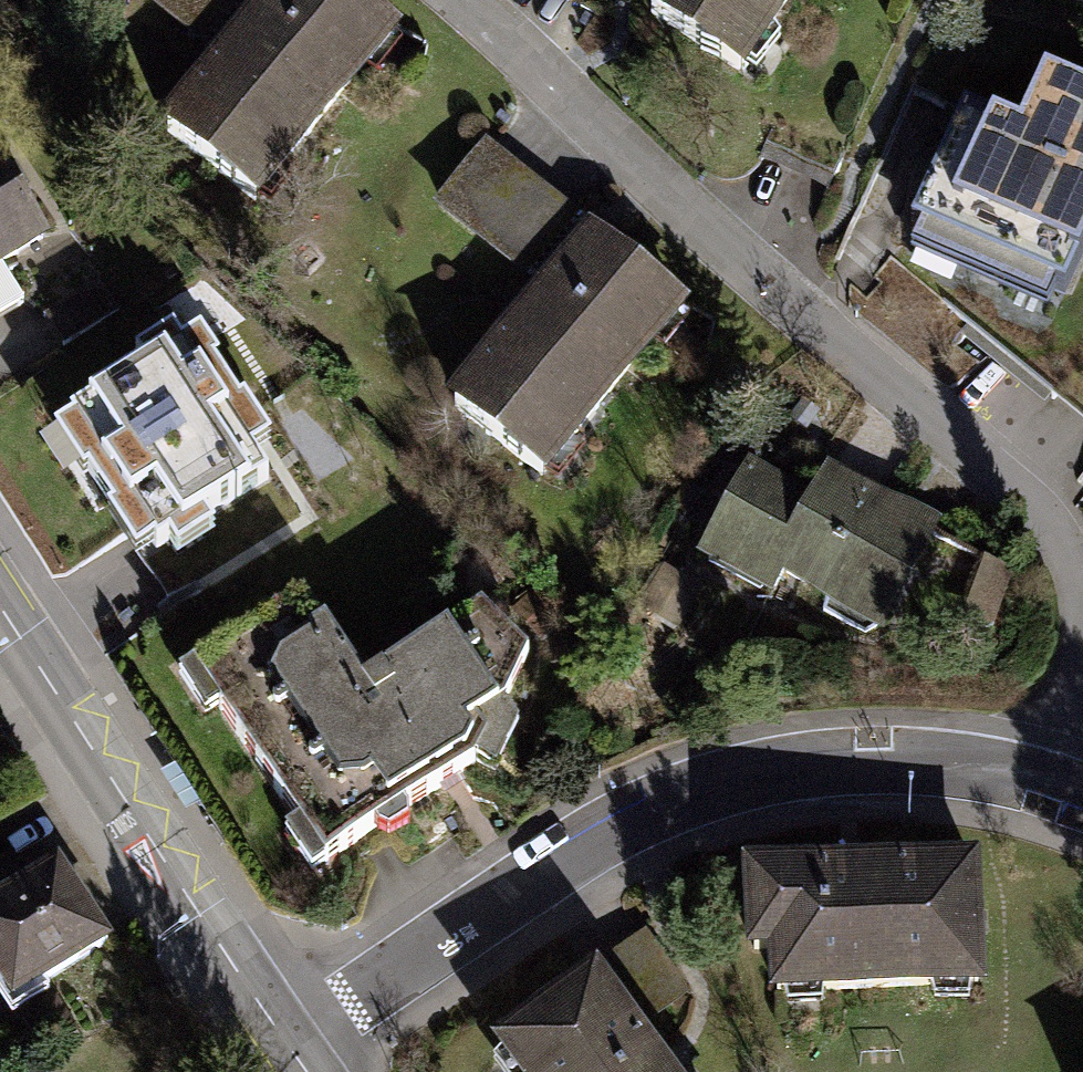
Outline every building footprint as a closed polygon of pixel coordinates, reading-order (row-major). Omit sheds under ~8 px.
[(198,39),(229,0),(148,0),(198,39)] [(167,127),(252,195),(388,27),(355,0),(270,0),(167,127)] [(649,13),(735,71),(783,0),(658,0),(649,13)] [(1017,120),(960,96),(907,217),(1061,283),(1082,233),(1082,84),(1040,65),(1017,120)] [(485,147),(439,205),(521,269),(567,212),(485,147)] [(41,233),(0,169),(0,259),(41,233)] [(592,235),(456,404),(542,473),(678,304),(592,235)] [(18,298),(0,270),(0,309),(18,298)] [(171,371),(62,447),(131,546),(155,529),(180,565),(247,519),(223,486),(271,453),(208,363),(180,383),(171,371)] [(931,530),(828,474),(810,507),(745,472),(701,552),(769,590),(780,569),(880,623),(931,530)] [(300,591),(206,656),(225,687),(212,706),(298,828),(288,835),(306,871),(370,830),(375,838),(385,839),(402,827),(405,819),(400,809),(474,763),(486,737),(475,720),(501,703),(528,654),(478,607),(363,682),(300,591)] [(0,900),(0,970),(19,999),(105,944),(55,865),(0,900)] [(970,868),(749,870),(750,942),(771,942),(771,984),(971,982),(970,868)] [(590,974),(590,975),(630,1028),(682,990),(641,936),(590,974)] [(630,1028),(590,975),(497,1044),(519,1071),(663,1071),(630,1028)]
